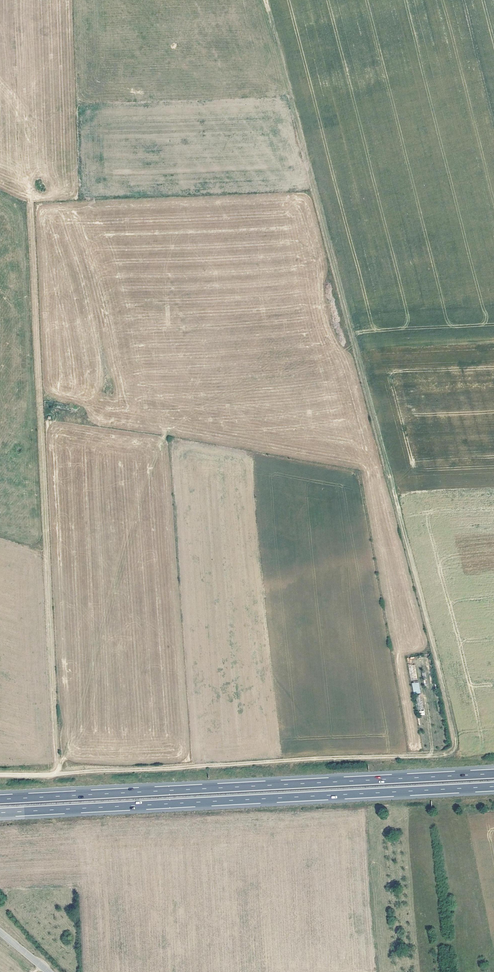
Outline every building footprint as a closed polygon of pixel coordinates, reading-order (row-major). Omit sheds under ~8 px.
[(408,665),(410,680),(417,679),(415,664),(408,665)] [(412,683),(414,694),(420,693),(418,682),(412,683)] [(425,715),(425,710),(423,710),(422,694),(416,695),(417,710),(420,710),(420,715),(425,715)]
